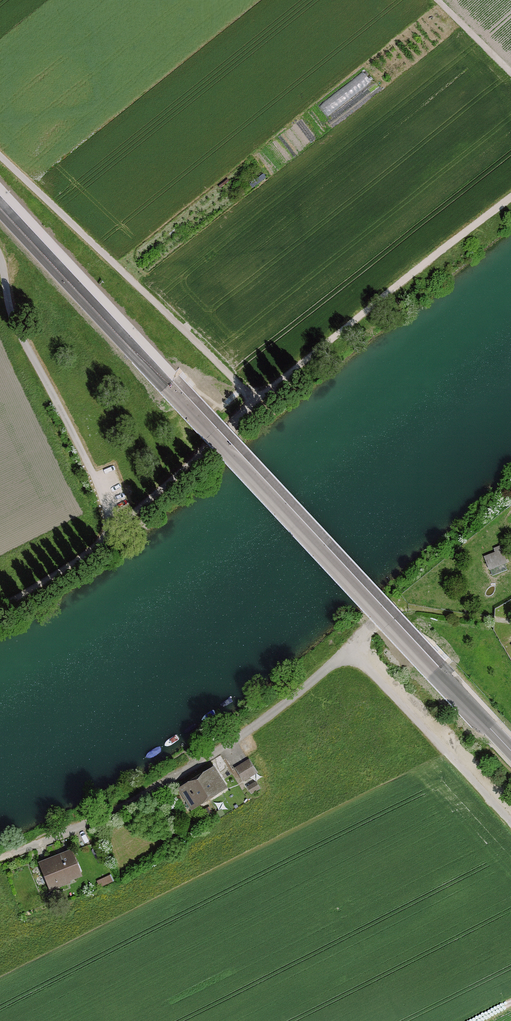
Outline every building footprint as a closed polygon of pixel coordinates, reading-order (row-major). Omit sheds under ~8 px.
[(500,547),(494,549),(496,553),(484,557),(489,569),(506,562),(500,547)] [(249,761),(236,768),(243,780),(256,772),(249,761)] [(224,787),(213,770),(181,790),(192,807),(224,787)] [(40,864),(50,888),(69,881),(68,879),(80,874),(71,852),(40,864)]
